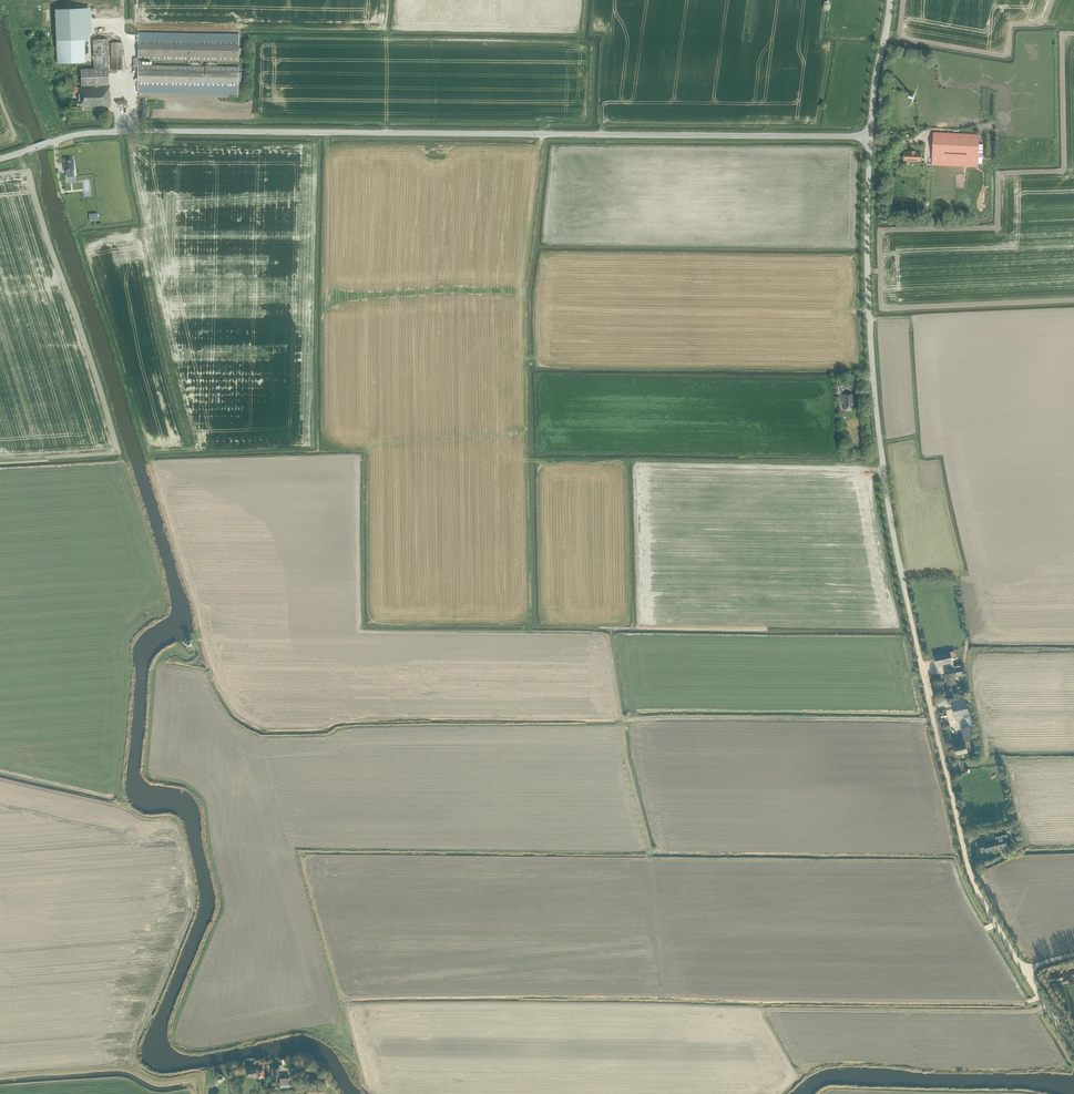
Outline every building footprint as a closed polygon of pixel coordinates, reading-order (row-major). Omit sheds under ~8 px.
[(57,64),(85,63),(84,39),(56,40),(57,64)] [(94,68),(98,68),(98,69),(81,69),(81,86),(95,85),(95,87),(74,87),(75,92),(78,92),(78,100),(71,100),(71,107),(84,107),(84,108),(109,107),(109,86),(98,86),(98,85),(109,85),(108,68),(103,68),(108,68),(107,39),(93,39),(94,68)] [(142,62),(142,60),(238,62),(239,41),(138,39),(138,55),(137,55),(137,58),(133,58),(133,67),(138,67),(137,86),(238,88),(238,67),(140,65),(140,62),(142,62)] [(111,43),(112,70),(123,70),(122,42),(111,43)] [(978,136),(953,135),(934,134),(933,164),(977,166),(977,162),(978,144),(978,136)] [(904,160),(921,161),(921,153),(916,152),(916,151),(909,151),(909,152),(904,152),(904,160)] [(74,170),(73,158),(64,159),(65,165),(63,165),(64,171),(66,171),(67,177),(74,176),(73,170),(74,170)] [(855,402),(854,394),(842,395),(843,403),(844,403),(844,410),(854,409),(854,402),(855,402)] [(936,666),(953,662),(950,651),(934,655),(936,666)] [(954,676),(963,674),(962,667),(955,668),(956,673),(954,673),(945,674),(947,685),(956,683),(954,676)] [(951,700),(956,720),(959,719),(961,727),(963,738),(964,741),(963,741),(962,741),(961,741),(962,744),(954,746),(956,755),(967,752),(966,748),(971,747),(969,740),(972,739),(970,731),(973,730),(972,728),(970,728),(969,726),(973,724),(971,717),(970,717),(965,697),(951,700)] [(247,1077),(261,1075),(260,1070),(257,1070),(256,1068),(253,1069),(253,1066),(245,1067),(246,1070),(247,1077)] [(291,1087),(291,1076),(280,1076),(281,1087),(291,1087)]
